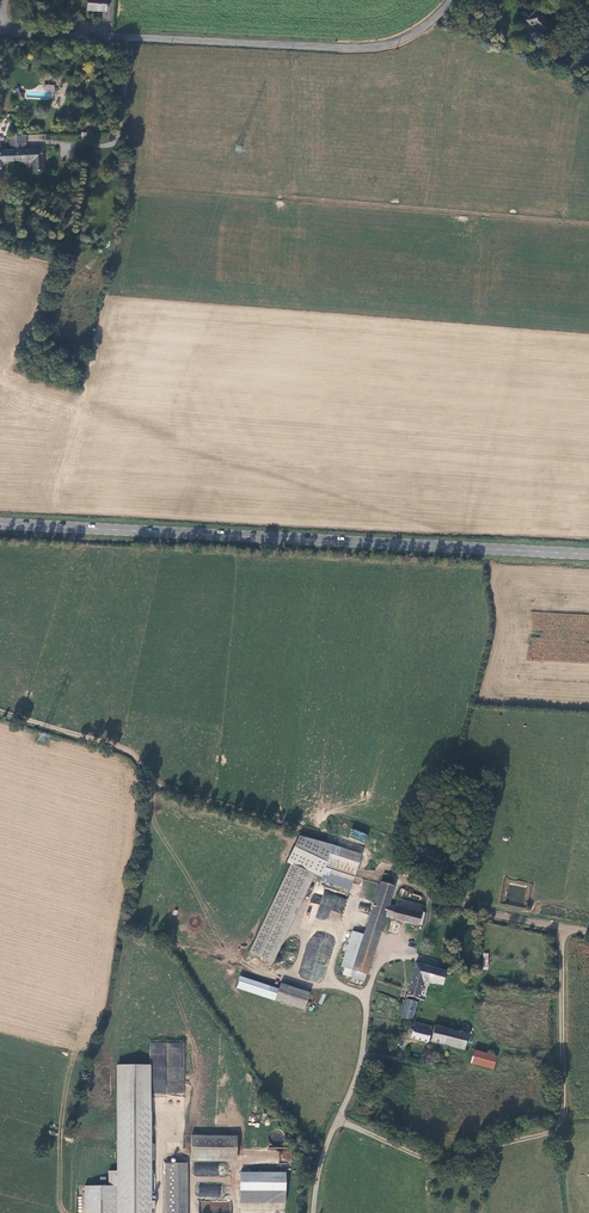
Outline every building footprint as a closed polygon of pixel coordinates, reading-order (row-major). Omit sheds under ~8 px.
[(88,10),(106,10),(107,0),(88,0),(88,10)] [(554,26),(538,10),(528,21),(544,36),(554,26)] [(54,92),(55,85),(45,84),(44,91),(54,92)] [(28,151),(28,136),(17,137),(18,147),(18,151),(18,162),(34,161),(35,172),(44,172),(43,150),(28,151)] [(9,147),(18,147),(17,137),(9,137),(9,147)] [(0,149),(0,170),(1,170),(1,163),(18,162),(18,151),(6,152),(6,148),(0,149)] [(348,838),(364,844),(368,834),(352,828),(348,838)] [(360,859),(330,850),(325,867),(319,865),(301,922),(313,926),(328,884),(349,891),(360,859)] [(290,866),(250,954),(268,963),(309,874),(290,866)] [(382,881),(391,884),(393,876),(384,873),(382,881)] [(314,877),(309,874),(268,963),(273,967),(314,877)] [(388,905),(394,887),(380,883),(364,936),(353,971),(351,978),(364,982),(381,932),(385,918),(388,905)] [(423,905),(398,899),(395,907),(392,919),(418,926),(423,905)] [(385,918),(392,919),(395,907),(388,905),(385,918)] [(345,968),(353,971),(364,936),(352,932),(341,967),(345,968)] [(446,972),(416,965),(408,997),(418,999),(422,987),(423,983),(442,985),(446,972)] [(353,971),(345,968),(343,975),(351,978),(353,971)] [(310,995),(281,986),(276,1003),(304,1012),(310,995)] [(322,993),(318,1003),(322,1005),(326,995),(322,993)] [(418,1003),(407,1001),(402,1019),(413,1021),(418,1003)] [(429,1042),(433,1028),(416,1024),(412,1038),(429,1042)] [(432,1042),(465,1050),(469,1036),(471,1029),(464,1028),(462,1033),(436,1026),(432,1042)] [(475,1051),(472,1064),(493,1070),(496,1058),(475,1051)] [(121,1066),(121,1105),(155,1106),(155,1067),(121,1066)] [(121,1105),(120,1172),(111,1172),(111,1187),(87,1186),(86,1212),(153,1212),(153,1210),(156,1210),(156,1202),(153,1202),(155,1106),(121,1105)] [(236,1158),(236,1139),(190,1139),(190,1158),(236,1158)] [(194,1175),(218,1176),(219,1163),(194,1163),(194,1175)] [(165,1167),(165,1212),(187,1212),(186,1167),(165,1167)] [(240,1191),(262,1191),(262,1178),(262,1175),(240,1175),(240,1191)] [(284,1178),(262,1178),(262,1191),(284,1191),(284,1178)] [(199,1184),(198,1196),(220,1197),(221,1185),(199,1184)] [(240,1204),(284,1204),(284,1191),(262,1191),(240,1191),(240,1204)] [(229,1203),(204,1202),(204,1212),(229,1212),(229,1203)]
